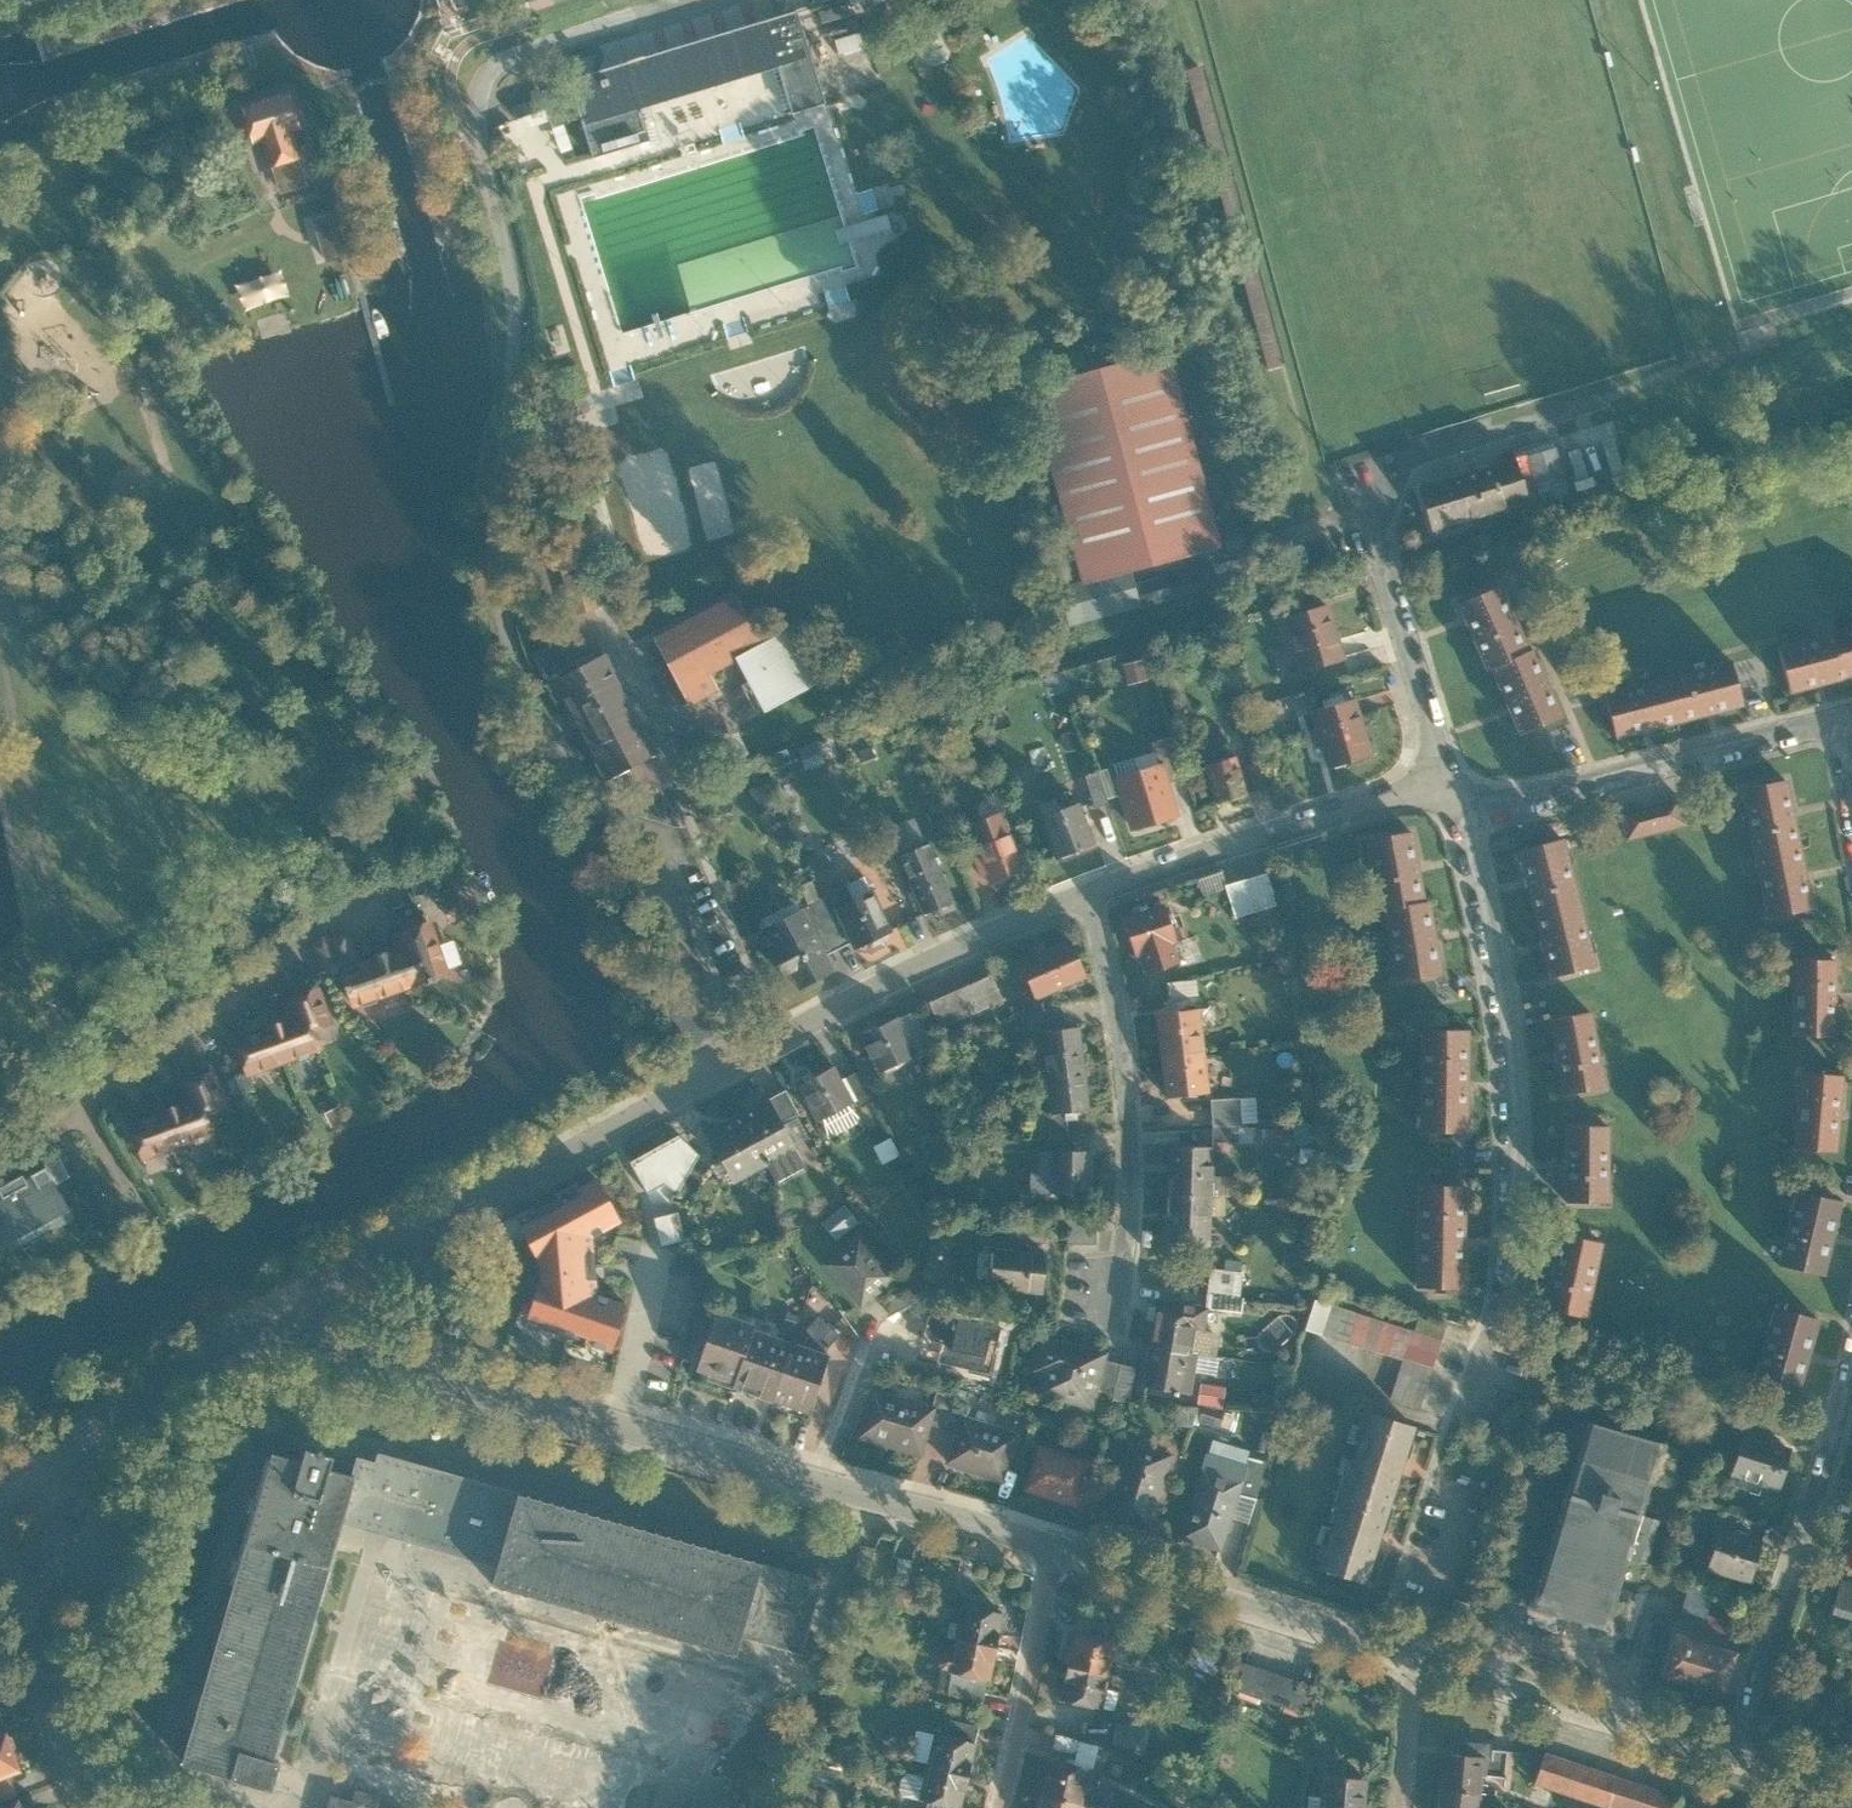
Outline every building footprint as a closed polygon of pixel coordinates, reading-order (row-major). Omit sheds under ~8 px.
[(843,52),(877,42),(865,4),(824,16),(829,35),(836,32),(843,52)] [(631,57),(567,76),(591,155),(648,137),(638,104),(778,63),(792,109),(824,100),(796,8),(631,57)] [(302,133),(292,103),(243,119),(252,149),(265,145),(274,176),(281,197),(305,190),(298,168),(288,137),(302,133)] [(311,164),(298,168),(305,190),(281,197),(285,210),(321,199),(311,164)] [(343,256),(331,214),(312,220),(325,261),(343,256)] [(1173,356),(1030,394),(1085,593),(1227,554),(1173,356)] [(1513,455),(1413,486),(1428,533),(1528,502),(1513,455)] [(1485,666),(1525,649),(1498,585),(1452,604),(1481,667),(1485,666)] [(732,598),(651,643),(690,713),(720,696),(711,680),(736,666),(763,715),(765,719),(818,690),(789,637),(762,652),(732,598)] [(1330,602),(1284,615),(1301,670),(1348,657),(1330,602)] [(1841,628),(1851,672),(1851,625),(1841,628)] [(1786,692),(1851,676),(1851,672),(1841,628),(1775,644),(1786,692)] [(1525,649),(1485,666),(1514,734),(1561,714),(1532,646),(1525,649)] [(642,727),(604,653),(544,683),(555,703),(560,700),(603,782),(656,754),(642,727)] [(1733,656),(1668,672),(1680,721),(1745,705),(1733,656)] [(1600,689),(1612,737),(1680,721),(1668,672),(1600,689)] [(1357,698),(1312,710),(1317,728),(1309,730),(1314,747),(1322,745),(1329,768),(1374,755),(1357,698)] [(1151,741),(1158,762),(1163,760),(1170,782),(1186,777),(1172,735),(1151,741)] [(1248,792),(1232,741),(1201,750),(1217,802),(1248,792)] [(1158,762),(1114,776),(1131,830),(1180,814),(1170,782),(1163,760),(1158,762)] [(1099,770),(1084,775),(1094,806),(1109,801),(1099,770)] [(1738,791),(1750,854),(1799,845),(1787,782),(1738,791)] [(1677,796),(1618,811),(1625,840),(1685,825),(1677,796)] [(1080,802),(1040,817),(1057,860),(1097,845),(1080,802)] [(1001,811),(967,824),(981,856),(974,859),(981,874),(987,872),(991,883),(1026,869),(1001,811)] [(1429,902),(1416,831),(1370,839),(1381,910),(1386,910),(1429,902)] [(1514,853),(1529,914),(1576,903),(1560,841),(1514,853)] [(928,844),(897,856),(924,915),(955,901),(928,844)] [(1762,917),(1811,908),(1799,845),(1750,854),(1762,917)] [(1267,872),(1225,885),(1235,918),(1277,904),(1267,872)] [(430,873),(404,883),(414,911),(426,907),(428,913),(445,916),(455,903),(451,889),(436,888),(430,873)] [(853,947),(891,928),(873,890),(853,900),(844,881),(824,891),(826,895),(850,941),(853,947)] [(826,895),(801,907),(825,954),(850,941),(826,895)] [(1429,902),(1386,910),(1397,982),(1445,973),(1433,901),(1429,902)] [(1165,903),(1123,918),(1136,956),(1140,955),(1146,974),(1181,962),(1174,943),(1178,941),(1165,903)] [(1545,976),(1591,965),(1576,903),(1529,914),(1545,976)] [(825,954),(801,907),(763,926),(796,990),(833,970),(825,954)] [(391,949),(361,960),(348,930),(328,938),(326,935),(306,950),(351,1007),(448,975),(429,919),(385,934),(391,949)] [(1069,938),(1018,959),(1036,1000),(1087,978),(1069,938)] [(1833,1036),(1833,959),(1788,959),(1788,1036),(1833,1036)] [(996,972),(928,1002),(941,1029),(1008,999),(996,972)] [(1169,981),(1170,994),(1199,992),(1198,979),(1169,981)] [(285,1017),(229,1038),(244,1079),(320,1049),(313,1029),(330,1023),(318,987),(279,1000),(285,1017)] [(1025,1033),(1043,1032),(1043,1030),(1056,1028),(1054,1005),(1022,1015),(1025,1033)] [(1156,1013),(1161,1056),(1205,1051),(1201,1008),(1156,1013)] [(1557,1091),(1599,1084),(1588,1009),(1546,1015),(1557,1091)] [(898,1017),(859,1036),(879,1075),(917,1055),(905,1032),(898,1017)] [(920,1025),(905,1032),(917,1055),(919,1057),(933,1050),(920,1025)] [(1043,1032),(1047,1072),(1086,1068),(1082,1026),(1056,1028),(1043,1030),(1043,1032)] [(1422,1138),(1467,1139),(1469,1028),(1424,1028),(1422,1138)] [(1205,1051),(1161,1056),(1165,1097),(1210,1092),(1205,1051)] [(841,1080),(833,1066),(796,1086),(816,1122),(853,1101),(841,1080)] [(1086,1068),(1047,1072),(1052,1114),(1065,1113),(1091,1110),(1086,1068)] [(182,1103),(127,1122),(140,1160),(215,1134),(208,1115),(227,1108),(213,1069),(174,1083),(182,1103)] [(856,1071),(841,1080),(853,1101),(869,1093),(856,1071)] [(1834,1154),(1840,1077),(1797,1073),(1791,1150),(1834,1154)] [(785,1089),(767,1098),(781,1125),(799,1116),(785,1089)] [(767,1098),(702,1132),(730,1185),(766,1167),(775,1184),(805,1167),(781,1125),(767,1098)] [(1239,1100),(1212,1101),(1212,1123),(1239,1123),(1239,1100)] [(1066,1135),(1065,1113),(1052,1114),(1036,1116),(1036,1135),(1066,1135)] [(1563,1205),(1603,1205),(1604,1124),(1564,1124),(1563,1205)] [(1239,1125),(1212,1126),(1213,1142),(1239,1141),(1239,1125)] [(649,1195),(703,1166),(682,1127),(628,1157),(649,1195)] [(1213,1198),(1214,1147),(1170,1146),(1169,1197),(1213,1198)] [(1091,1195),(1092,1151),(1039,1150),(1039,1173),(1029,1173),(1029,1194),(1091,1195)] [(75,1218),(48,1169),(28,1180),(25,1175),(1,1190),(5,1198),(0,1201),(0,1258),(75,1218)] [(525,1327),(613,1355),(630,1306),(598,1294),(595,1266),(592,1240),(625,1222),(597,1178),(517,1220),(542,1264),(542,1284),(525,1327)] [(1417,1293),(1463,1295),(1468,1186),(1422,1184),(1417,1293)] [(1822,1278),(1839,1200),(1794,1190),(1776,1268),(1822,1278)] [(1213,1198),(1169,1197),(1168,1246),(1212,1247),(1213,1198)] [(823,1219),(838,1238),(860,1219),(845,1201),(823,1219)] [(684,1236),(680,1209),(654,1213),(658,1240),(684,1236)] [(1097,1212),(1068,1212),(1067,1244),(1096,1244),(1097,1212)] [(859,1231),(821,1265),(860,1310),(898,1278),(859,1231)] [(1545,1303),(1584,1312),(1600,1240),(1562,1231),(1545,1303)] [(1046,1254),(995,1249),(991,1285),(1012,1287),(1011,1291),(1043,1293),(1046,1254)] [(908,1288),(882,1302),(890,1316),(916,1302),(908,1288)] [(1158,1300),(1149,1349),(1192,1356),(1197,1331),(1206,1332),(1209,1309),(1158,1300)] [(1441,1342),(1315,1303),(1307,1328),(1400,1356),(1388,1398),(1420,1408),(1441,1342)] [(1795,1396),(1815,1318),(1775,1308),(1753,1386),(1795,1396)] [(733,1386),(752,1331),(754,1326),(714,1313),(694,1373),(733,1386)] [(805,1331),(827,1343),(837,1326),(815,1314),(805,1331)] [(791,1345),(752,1331),(733,1386),(731,1390),(770,1404),(791,1345)] [(1108,1353),(1041,1337),(1033,1372),(1041,1374),(1035,1395),(1094,1410),(1099,1390),(1106,1361),(1108,1353)] [(829,1358),(791,1345),(770,1404),(808,1418),(829,1358)] [(1192,1356),(1149,1349),(1142,1389),(1191,1398),(1198,1357),(1192,1356)] [(1122,1365),(1106,1361),(1099,1390),(1115,1394),(1122,1365)] [(1136,1369),(1122,1365),(1115,1394),(1113,1401),(1129,1401),(1136,1369)] [(932,1406),(870,1388),(855,1440),(920,1460),(930,1427),(936,1407),(932,1406)] [(937,1391),(932,1406),(936,1407),(930,1427),(944,1431),(954,1403),(955,1398),(937,1391)] [(972,1409),(954,1403),(944,1431),(955,1435),(962,1415),(969,1417),(972,1409)] [(1418,1425),(1367,1410),(1341,1492),(1393,1509),(1405,1467),(1418,1425)] [(969,1417),(962,1415),(955,1435),(945,1467),(1002,1485),(1019,1434),(969,1417)] [(1612,1636),(1670,1445),(1596,1423),(1537,1613),(1612,1636)] [(1790,1449),(1742,1435),(1728,1480),(1776,1493),(1790,1449)] [(1175,1455),(1128,1441),(1103,1518),(1151,1533),(1175,1455)] [(1093,1463),(1039,1445),(1024,1492),(1078,1509),(1093,1463)] [(741,1636),(802,1653),(822,1579),(760,1562),(759,1563),(519,1494),(520,1493),(379,1452),(376,1461),(370,1478),(352,1473),(329,1467),(332,1455),(305,1447),(301,1459),(271,1451),(255,1509),(183,1760),(232,1774),(231,1776),(271,1787),(279,1760),(271,1758),(328,1562),(340,1521),(345,1505),(415,1525),(411,1541),(497,1566),(493,1583),(735,1653),(741,1636)] [(376,1461),(358,1456),(352,1473),(370,1478),(376,1461)] [(1249,1469),(1206,1457),(1179,1540),(1222,1554),(1241,1495),(1249,1469)] [(1251,1459),(1249,1469),(1241,1495),(1257,1499),(1267,1464),(1251,1459)] [(1381,1543),(1393,1509),(1341,1492),(1316,1566),(1368,1583),(1381,1543)] [(345,1505),(340,1521),(411,1541),(415,1525),(345,1505)] [(1761,1543),(1718,1529),(1704,1572),(1748,1586),(1761,1543)] [(906,1582),(913,1557),(900,1553),(893,1578),(906,1582)] [(450,1593),(389,1577),(383,1600),(444,1616),(450,1593)] [(1841,1582),(1830,1611),(1851,1617),(1851,1585),(1841,1582)] [(964,1594),(956,1630),(997,1638),(1004,1603),(964,1594)] [(1076,1624),(1069,1659),(1110,1667),(1117,1633),(1076,1624)] [(997,1638),(956,1630),(953,1645),(946,1644),(941,1649),(939,1659),(943,1663),(938,1685),(985,1694),(997,1638)] [(1659,1678),(1719,1698),(1735,1652),(1674,1633),(1659,1678)] [(1110,1667),(1069,1659),(1062,1693),(1102,1701),(1110,1667)] [(1315,1681),(1246,1659),(1235,1689),(1305,1710),(1315,1681)] [(975,1736),(977,1737),(979,1724),(949,1716),(945,1729),(975,1736)] [(1111,1723),(1083,1717),(1080,1731),(1108,1736),(1111,1723)] [(0,1724),(0,1774),(11,1770),(24,1766),(10,1721),(0,1724)] [(936,1726),(928,1758),(969,1768),(977,1737),(975,1736),(945,1729),(936,1726)] [(1437,1749),(1434,1786),(1478,1790),(1480,1772),(1504,1774),(1507,1748),(1488,1746),(1488,1739),(1457,1736),(1457,1750),(1437,1749)] [(1543,1749),(1532,1779),(1617,1807),(1670,1807),(1675,1794),(1543,1749)] [(1048,1756),(1040,1789),(1084,1799),(1088,1783),(1100,1785),(1106,1761),(1081,1757),(1080,1763),(1048,1756)] [(969,1768),(928,1758),(919,1791),(960,1802),(969,1768)] [(1321,1806),(1343,1807),(1365,1807),(1368,1769),(1324,1766),(1321,1806)] [(0,1774),(0,1798),(19,1792),(11,1770),(0,1774)] [(1434,1786),(1432,1807),(1480,1807),(1477,1807),(1478,1790),(1434,1786)] [(1040,1789),(1035,1807),(1082,1807),(1084,1799),(1040,1789)] [(44,1800),(28,1807),(23,1791),(19,1792),(0,1798),(0,1807),(47,1807),(44,1800)] [(332,1797),(329,1807),(381,1807),(379,1807),(379,1798),(354,1792),(349,1802),(332,1797)]
